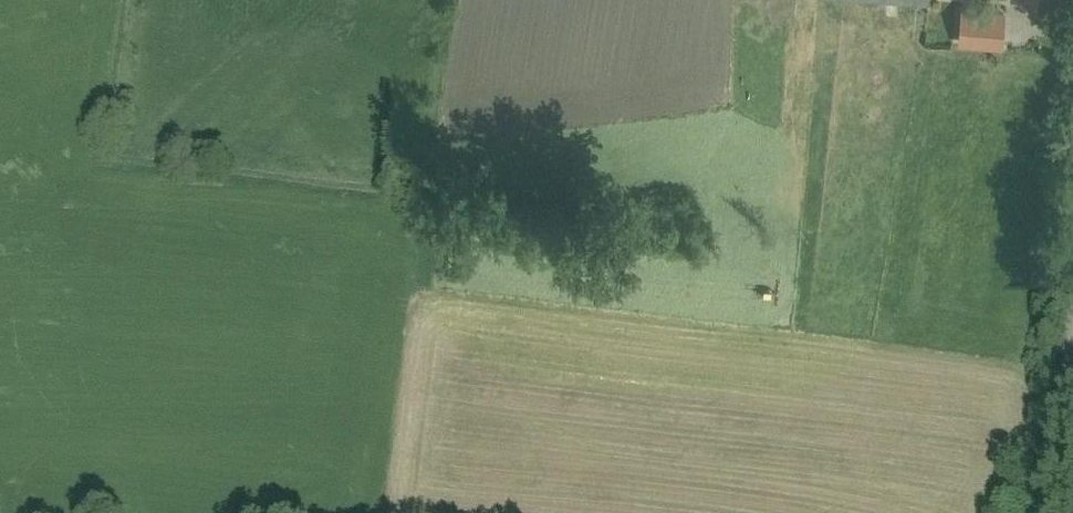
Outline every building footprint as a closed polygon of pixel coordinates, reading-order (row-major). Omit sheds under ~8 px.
[(965,11),(962,47),(1009,52),(1012,15),(965,11)]
